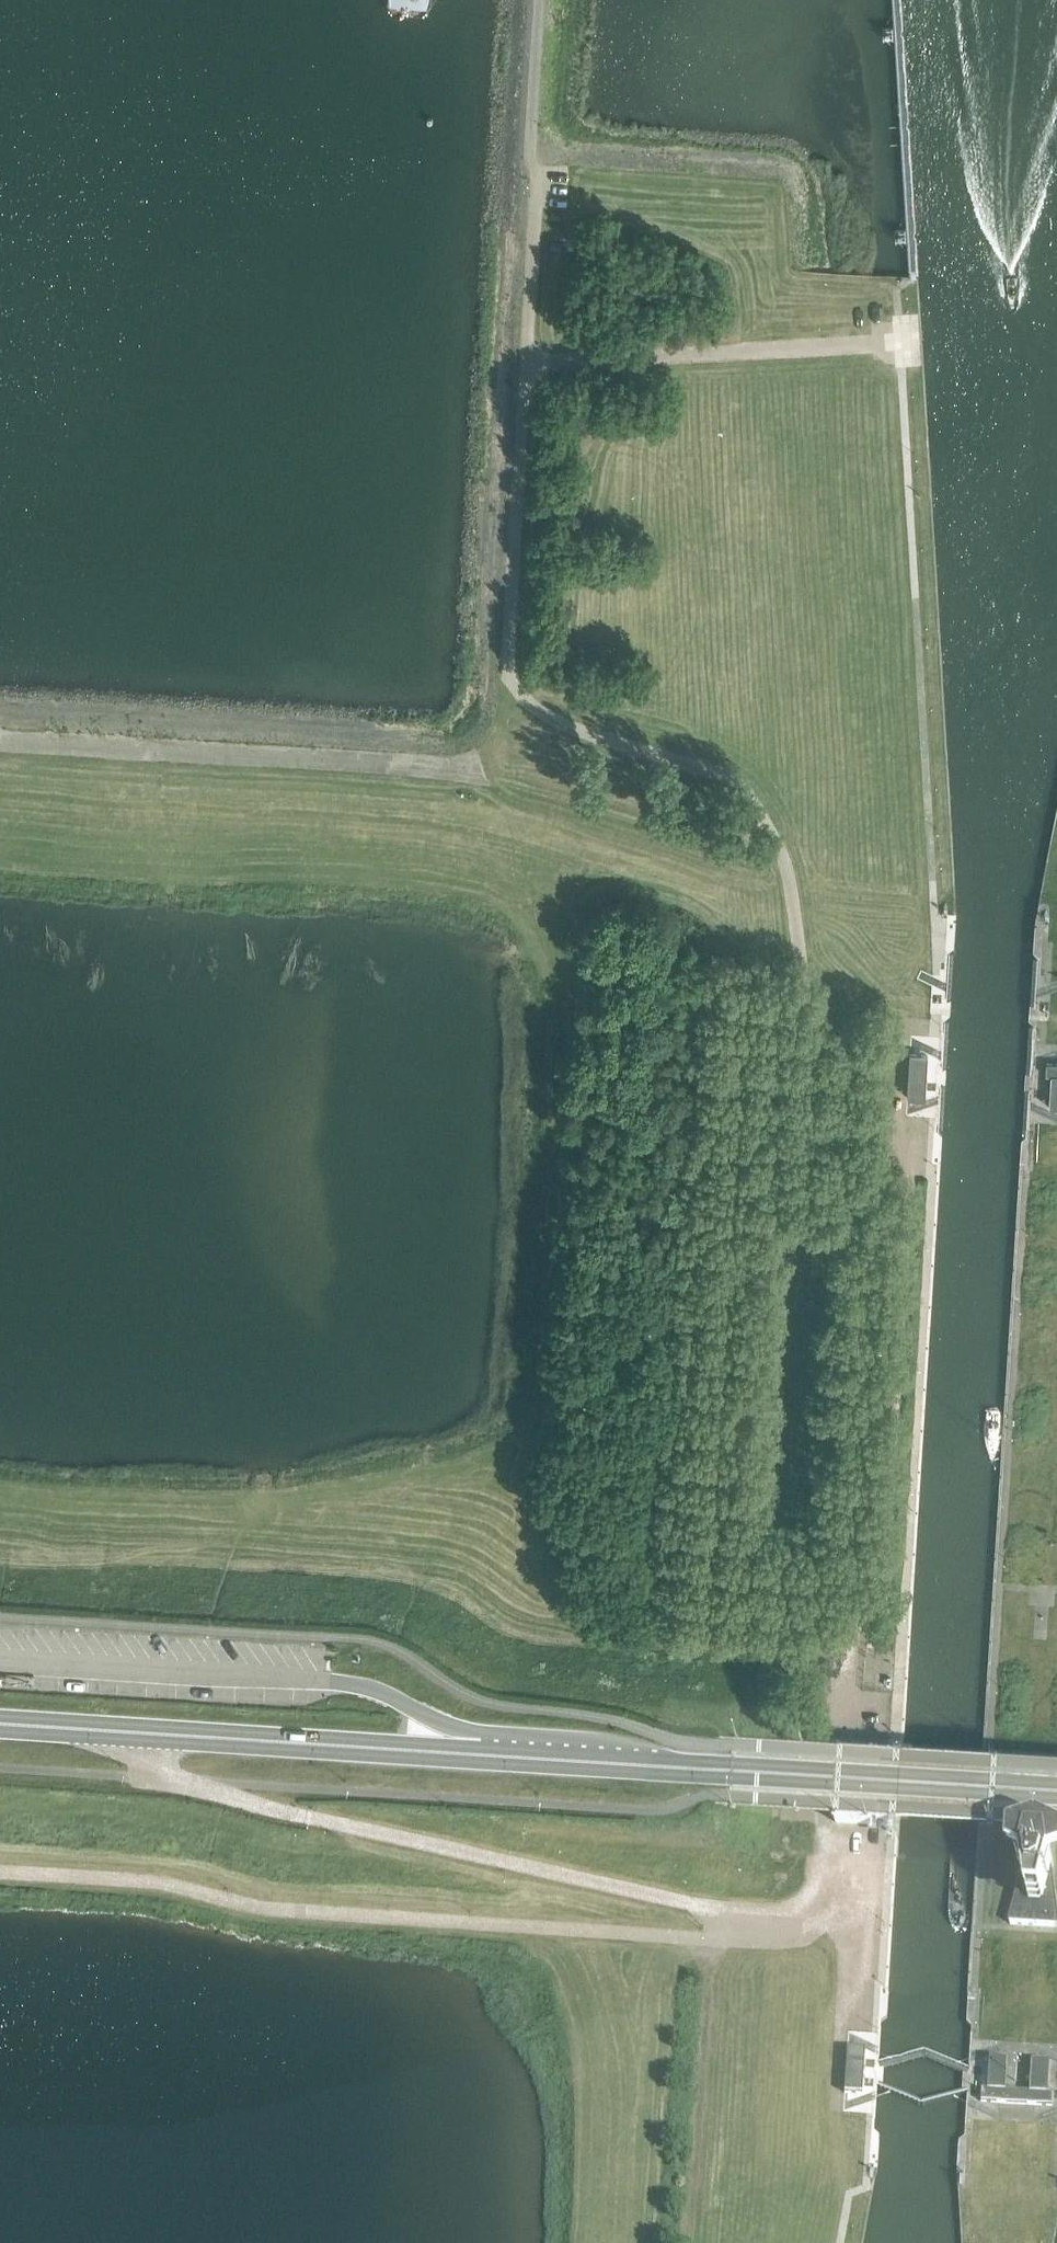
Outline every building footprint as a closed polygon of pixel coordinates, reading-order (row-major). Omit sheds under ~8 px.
[(927,1054),(909,1054),(907,1097),(924,1098),(927,1054)] [(1046,1062),(1045,1075),(1050,1075),(1048,1106),(1056,1107),(1056,1063),(1046,1062)] [(1051,1910),(1045,1851),(1045,1850),(1056,1846),(1056,1826),(1033,1815),(1006,1825),(1004,1842),(1017,1848),(1002,1907),(1051,1910)] [(864,2050),(846,2049),(843,2093),(861,2094),(864,2050)] [(1048,2062),(1036,2061),(1030,2061),(1028,2092),(1004,2090),(1005,2059),(1000,2059),(988,2058),(985,2089),(980,2089),(979,2101),(996,2102),(1033,2105),(1051,2106),(1052,2094),(1046,2093),(1048,2062)]
